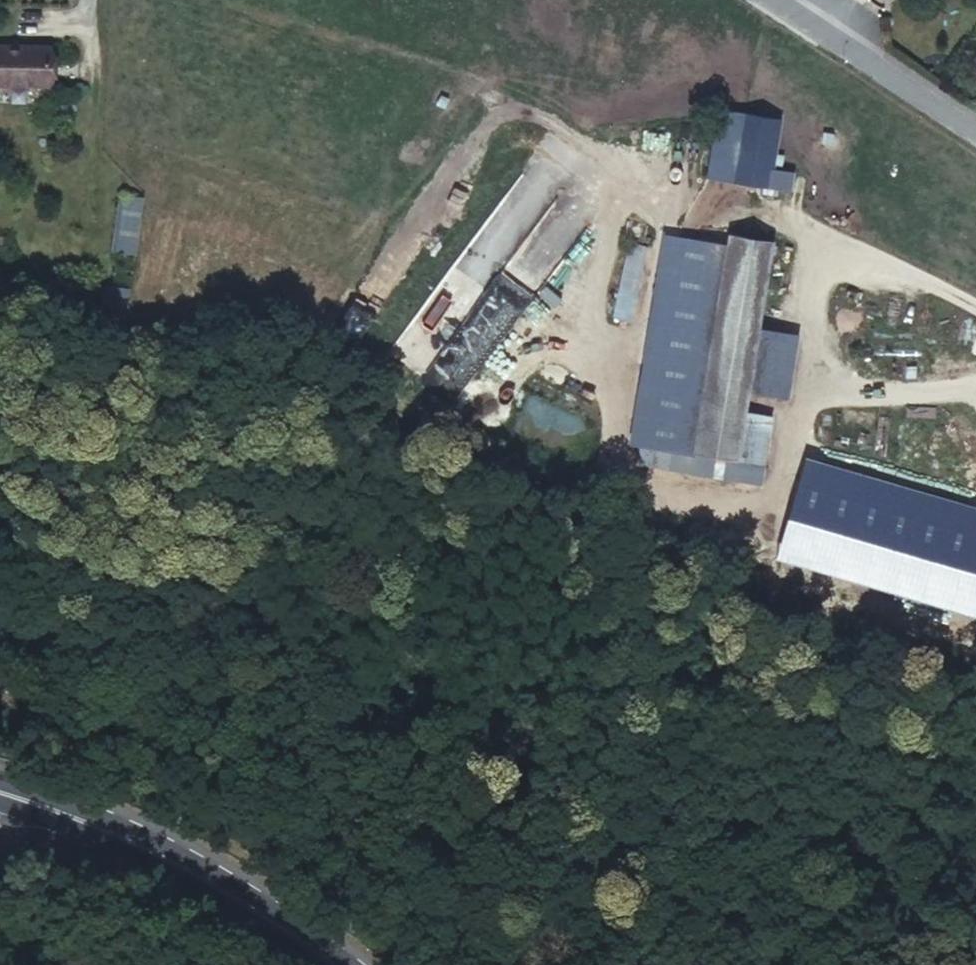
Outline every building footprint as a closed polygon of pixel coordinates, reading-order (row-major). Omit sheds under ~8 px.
[(0,39),(0,79),(41,80),(44,41),(0,39)] [(775,118),(719,109),(711,175),(725,177),(723,186),(747,190),(745,200),(774,205),(781,160),(770,159),(775,118)] [(110,251),(136,255),(146,198),(120,193),(110,251)] [(695,451),(736,458),(743,414),(772,241),(731,234),(703,402),(695,451)] [(645,442),(695,451),(729,244),(679,236),(645,442)] [(757,330),(747,390),(782,395),(792,336),(757,330)] [(769,418),(743,414),(736,458),(762,462),(769,418)] [(736,458),(695,451),(640,442),(636,463),(758,484),(762,462),(736,458)] [(905,550),(905,579),(931,579),(931,599),(958,599),(958,550),(905,550)]
